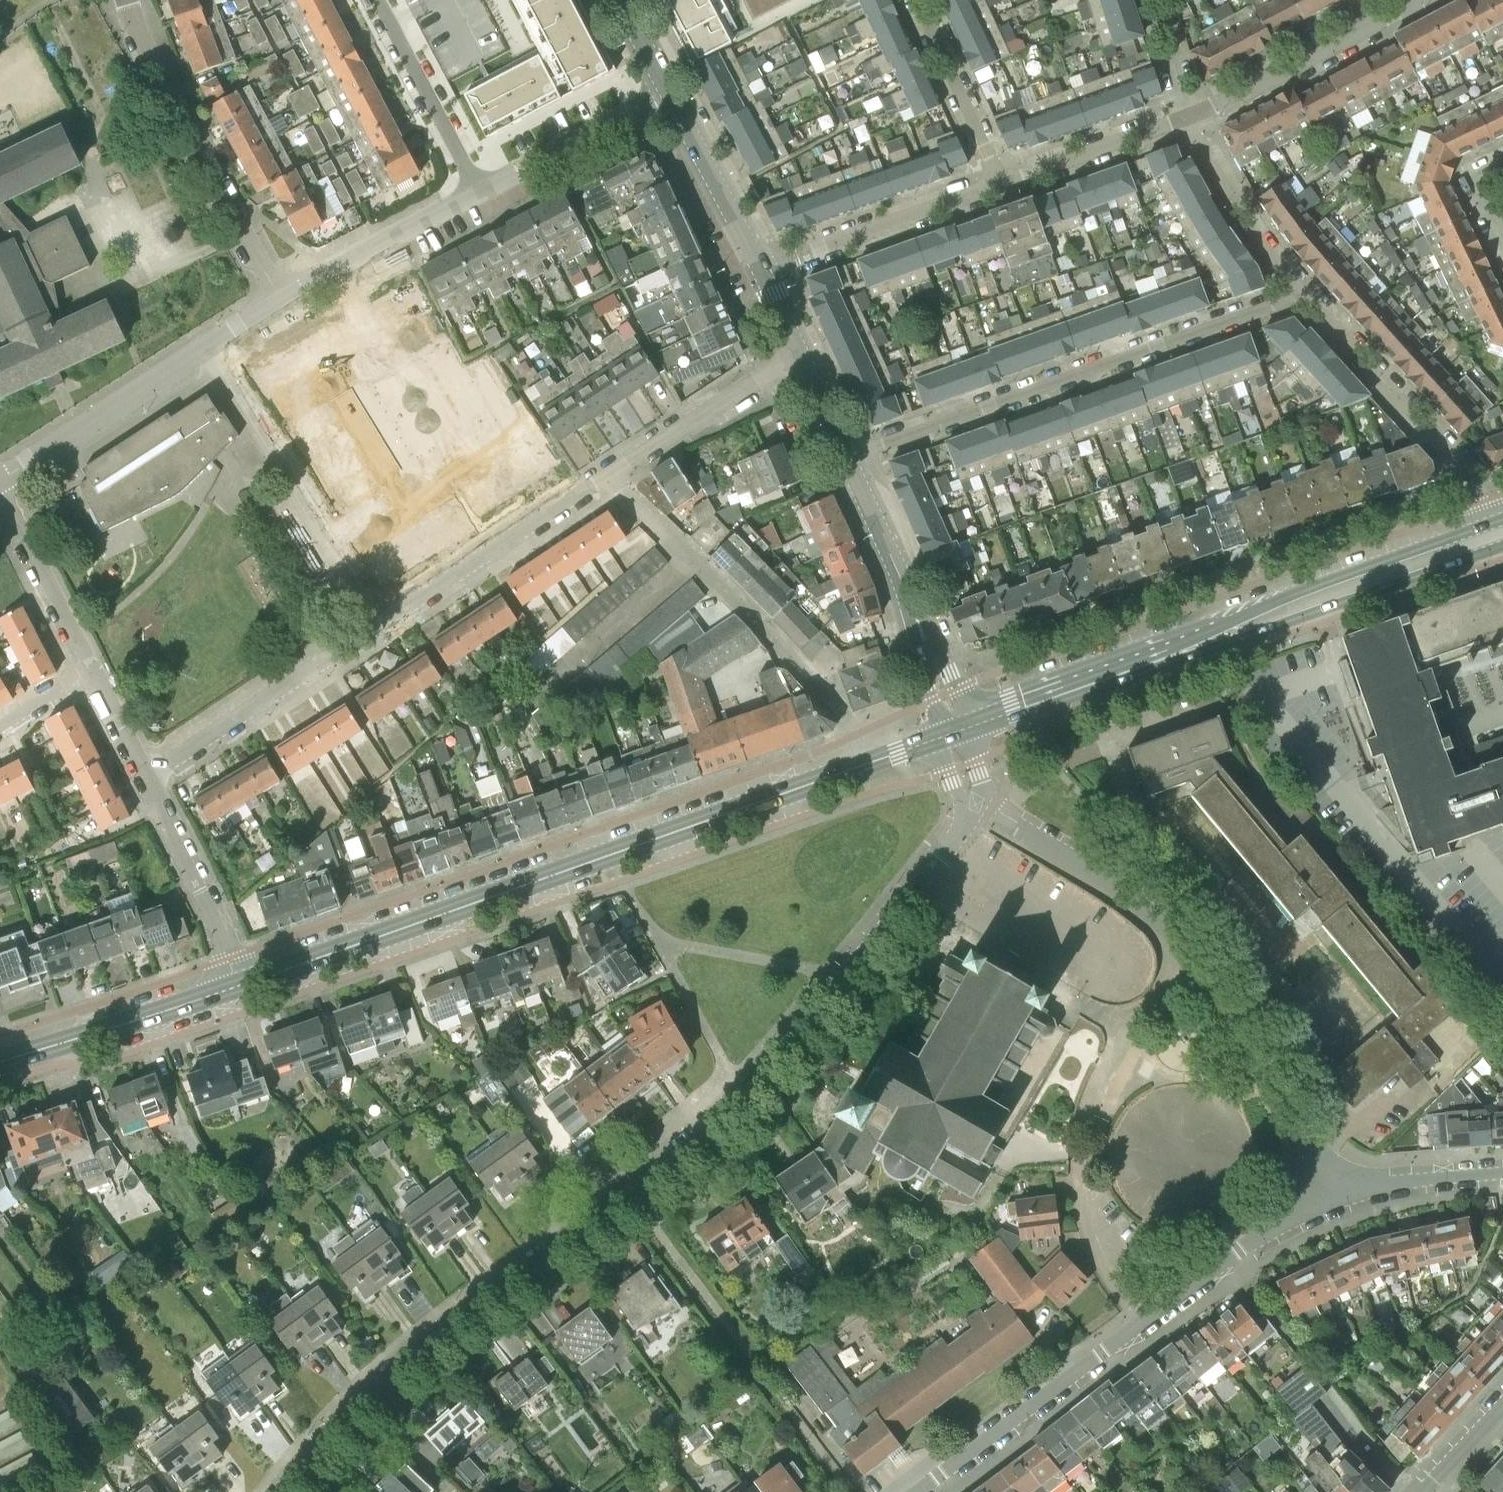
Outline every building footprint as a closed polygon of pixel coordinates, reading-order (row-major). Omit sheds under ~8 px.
[(217,4),(215,0),(173,0),(170,1),(176,19),(217,4)] [(251,6),(248,0),(234,0),(240,11),(251,6)] [(270,4),(268,0),(254,0),(259,10),(270,4)] [(293,22),(330,2),(329,0),(292,0),(284,5),(293,22)] [(570,84),(574,92),(617,70),(580,0),(525,0),(570,84)] [(691,64),(738,40),(733,32),(739,29),(724,0),(658,0),(691,64)] [(766,12),(760,0),(753,4),(759,16),(766,12)] [(766,12),(774,9),(769,0),(761,0),(760,0),(766,12)] [(778,0),(769,0),(774,9),(781,5),(778,0)] [(832,0),(836,9),(856,0),(833,0),(832,0)] [(848,37),(897,16),(890,0),(883,0),(863,9),(867,18),(845,28),(848,37)] [(883,0),(859,0),(863,9),(883,0)] [(948,17),(985,0),(940,0),(948,17)] [(993,17),(989,8),(1003,1),(1003,0),(985,0),(948,17),(956,34),(993,17)] [(1122,0),(1088,0),(1077,4),(1080,13),(1122,0)] [(1137,16),(1132,0),(1122,0),(1080,13),(1083,22),(1094,18),(1097,29),(1137,16)] [(1178,11),(1189,6),(1187,2),(1186,0),(1174,0),(1178,11)] [(1289,27),(1274,0),(1249,0),(1252,5),(1271,37),(1289,27)] [(1305,19),(1295,0),(1274,0),(1289,27),(1305,19)] [(1323,10),(1317,0),(1295,0),(1305,19),(1323,10)] [(1338,1),(1337,0),(1317,0),(1323,10),(1338,1)] [(1466,6),(1463,0),(1462,0),(1447,8),(1473,56),(1480,52),(1475,43),(1484,39),(1466,6)] [(1502,39),(1502,33),(1485,0),(1478,0),(1466,6),(1484,39),(1488,47),(1502,39)] [(1502,33),(1502,0),(1485,0),(1502,33)] [(293,22),(302,39),(339,19),(330,2),(293,22)] [(183,38),(224,23),(217,4),(176,19),(183,38)] [(759,16),(753,4),(746,8),(752,20),(759,16)] [(1275,44),(1271,37),(1252,5),(1236,14),(1257,53),(1275,44)] [(1180,20),(1194,16),(1189,6),(1178,11),(1180,20)] [(1463,61),(1473,56),(1447,8),(1429,17),(1450,56),(1459,52),(1463,61)] [(1240,62),(1257,53),(1236,14),(1219,23),(1240,62)] [(272,32),(282,27),(276,16),(266,21),(272,32)] [(879,45),(905,33),(897,16),(848,37),(853,46),(874,36),(879,45)] [(1114,45),(1143,36),(1137,16),(1097,29),(1100,39),(1089,42),(1092,51),(1114,45)] [(956,34),(965,54),(1013,31),(1008,22),(998,28),(993,17),(956,34)] [(1441,61),(1450,56),(1429,17),(1413,26),(1439,73),(1446,69),(1441,61)] [(252,35),(263,29),(257,18),(246,23),(252,35)] [(302,39),(311,56),(348,36),(339,19),(302,39)] [(190,56),(230,41),(224,23),(183,38),(190,56)] [(1223,72),(1240,62),(1219,23),(1201,32),(1207,43),(1223,72)] [(1442,79),(1439,73),(1413,26),(1393,36),(1397,43),(1418,82),(1428,77),(1429,79),(1434,76),(1437,82),(1442,79)] [(277,44),(288,38),(282,27),(272,32),(277,44)] [(258,46),(269,40),(263,29),(252,35),(258,46)] [(974,72),(999,60),(1011,55),(1006,45),(1017,39),(1013,31),(965,54),(974,72)] [(866,74),(879,68),(913,52),(905,33),(879,45),(884,54),(862,65),(866,74)] [(311,56),(320,73),(357,53),(348,36),(311,56)] [(230,41),(190,56),(197,75),(237,60),(230,41)] [(1205,81),(1223,72),(1207,43),(1190,52),(1198,78),(1205,81)] [(1403,90),(1418,82),(1397,43),(1382,51),(1403,90)] [(695,70),(704,85),(755,59),(751,50),(736,58),(731,49),(729,51),(695,70)] [(289,67),(300,61),(294,50),(283,56),(289,67)] [(879,68),(868,73),(872,81),(894,71),(899,80),(924,69),(916,50),(913,52),(879,68)] [(1385,99),(1403,90),(1382,51),(1365,60),(1385,99)] [(562,98),(537,52),(516,63),(510,66),(513,71),(504,75),(476,90),(465,95),(487,138),(526,117),(562,98)] [(320,73),(329,90),(366,70),(357,53),(320,73)] [(271,71),(282,65),(276,54),(265,59),(271,71)] [(1126,58),(1130,69),(1139,66),(1135,55),(1126,58)] [(1130,69),(1126,58),(1117,61),(1121,72),(1130,69)] [(713,104),(747,86),(764,78),(758,68),(759,67),(755,59),(704,85),(713,104)] [(793,78),(808,71),(802,59),(788,67),(793,78)] [(1367,109),(1385,99),(1365,60),(1347,69),(1367,109)] [(296,78),(306,73),(300,61),(289,67),(296,78)] [(1143,101),(1162,95),(1151,61),(1139,66),(1130,69),(1138,92),(1140,92),(1143,101)] [(1089,71),(1093,82),(1101,79),(1097,68),(1089,71)] [(891,95),(881,100),(885,109),(932,88),(924,69),(899,80),(903,90),(891,95)] [(1145,107),(1143,101),(1140,92),(1138,92),(1130,69),(1121,72),(1111,75),(1125,114),(1145,107)] [(1352,117),(1367,109),(1347,69),(1329,79),(1345,107),(1347,106),(1352,117)] [(329,90),(338,108),(375,88),(366,70),(329,90)] [(1093,82),(1089,71),(1080,74),(1083,85),(1093,82)] [(1486,83),(1492,80),(1488,72),(1482,75),(1486,83)] [(1087,128),(1107,121),(1093,82),(1083,85),(1080,74),(1069,78),(1073,89),(1087,128)] [(1107,121),(1125,114),(1111,75),(1101,79),(1093,82),(1107,121)] [(1480,86),(1486,83),(1482,75),(1476,78),(1480,86)] [(226,95),(218,78),(204,86),(212,102),(226,95)] [(1328,116),(1345,107),(1329,79),(1313,87),(1328,116)] [(1050,85),(1054,96),(1063,92),(1059,82),(1050,85)] [(213,105),(222,123),(260,103),(250,85),(213,105)] [(1054,96),(1050,85),(1041,88),(1045,99),(1054,96)] [(305,102),(315,97),(309,86),(299,91),(305,102)] [(721,124),(725,122),(771,95),(767,86),(751,94),(747,86),(713,104),(711,105),(721,124)] [(1490,92),(1502,119),(1502,86),(1490,92)] [(1311,125),(1328,116),(1313,87),(1297,96),(1311,125)] [(347,124),(384,104),(375,88),(338,108),(347,124)] [(932,88),(885,109),(890,117),(910,108),(914,118),(940,106),(932,88)] [(1068,135),(1087,128),(1073,89),(1063,92),(1054,96),(1068,135)] [(1314,129),(1311,125),(1297,96),(1293,89),(1275,98),(1296,139),(1314,129)] [(1452,101),(1458,98),(1454,90),(1448,93),(1452,101)] [(294,108),(305,102),(299,91),(288,96),(294,108)] [(1012,98),(1016,110),(1025,106),(1020,91),(1011,94),(1012,98)] [(1502,136),(1502,119),(1490,92),(1473,100),(1492,142),(1502,136)] [(1446,104),(1452,101),(1448,93),(1442,96),(1446,104)] [(734,140),(771,121),(765,108),(775,103),(771,95),(725,122),(734,140)] [(1050,141),(1068,135),(1054,96),(1045,99),(1036,102),(1050,141)] [(311,113),(321,108),(315,97),(305,102),(311,113)] [(1016,110),(1012,98),(1004,101),(1008,113),(1016,110)] [(1278,148),(1296,139),(1275,98),(1257,108),(1273,137),(1278,148)] [(1413,109),(1419,106),(1415,98),(1409,102),(1413,109)] [(1475,150),(1492,142),(1473,100),(1456,109),(1475,150)] [(300,119),(311,113),(305,102),(294,108),(300,119)] [(1029,148),(1050,141),(1036,102),(1025,106),(1016,110),(1028,143),(1029,148)] [(1406,113),(1413,109),(1409,102),(1402,105),(1406,113)] [(222,123),(231,140),(269,120),(260,103),(222,123)] [(347,124),(356,142),(393,122),(384,104),(347,124)] [(1256,146),(1273,137),(1257,108),(1241,116),(1256,146)] [(1457,158),(1475,150),(1456,109),(1437,118),(1443,129),(1457,158)] [(1009,149),(1028,143),(1016,110),(1008,113),(995,117),(1009,149)] [(1263,156),(1256,146),(1241,116),(1224,125),(1221,133),(1241,167),(1263,156)] [(1377,128),(1384,125),(1380,117),(1373,121),(1377,128)] [(325,135),(336,130),(330,118),(319,124),(325,135)] [(231,140),(240,157),(278,137),(269,120),(231,140)] [(734,140),(743,157),(790,132),(785,122),(774,127),(771,121),(734,140)] [(1372,131),(1377,128),(1373,121),(1358,129),(1362,137),(1373,131),(1372,131)] [(356,142),(365,159),(402,139),(393,122),(356,142)] [(936,138),(945,134),(941,123),(932,126),(936,138)] [(309,143),(320,138),(314,126),(303,132),(309,143)] [(927,141),(936,138),(932,126),(923,129),(927,141)] [(60,311),(55,283),(91,266),(68,216),(31,233),(4,202),(25,191),(80,165),(63,129),(0,159),(0,398),(58,372),(125,340),(116,321),(121,318),(114,303),(109,305),(109,303),(63,325),(60,311)] [(1457,158),(1443,129),(1431,134),(1424,153),(1419,151),(1417,158),(1453,170),(1457,158)] [(331,147),(342,141),(336,130),(325,135),(331,147)] [(936,138),(949,170),(968,163),(953,131),(945,134),(936,138)] [(753,175),(759,172),(759,171),(778,161),(789,155),(783,144),(794,139),(790,132),(743,157),(753,175)] [(1344,146),(1350,143),(1346,135),(1340,138),(1344,146)] [(898,149),(906,146),(903,136),(894,139),(898,149)] [(240,157),(250,175),(287,154),(278,137),(240,157)] [(315,154),(326,149),(320,138),(309,143),(315,154)] [(951,176),(949,170),(936,138),(927,141),(932,152),(921,156),(931,183),(951,176)] [(1338,149),(1344,146),(1340,138),(1334,141),(1338,149)] [(365,159),(374,176),(411,156),(402,139),(365,159)] [(898,149),(894,139),(885,142),(888,152),(898,149)] [(913,190),(931,183),(921,156),(911,160),(906,146),(898,149),(913,190)] [(1155,179),(1156,178),(1182,162),(1177,146),(1137,161),(1140,171),(1150,167),(1155,179)] [(1411,156),(1413,149),(1412,149),(1406,146),(1404,153),(1411,156)] [(1306,157),(1310,164),(1327,155),(1323,147),(1306,157)] [(856,153),(859,163),(868,160),(865,149),(856,153)] [(893,197),(913,190),(898,149),(888,152),(893,166),(883,170),(893,197)] [(344,170),(354,164),(348,153),(338,158),(344,170)] [(587,220),(635,199),(667,182),(654,156),(645,153),(572,191),(587,220)] [(859,163),(856,153),(847,156),(851,166),(859,163)] [(1407,161),(1409,162),(1411,156),(1404,153),(1401,159),(1407,161)] [(259,192),(272,185),(296,171),(287,154),(250,175),(259,192)] [(411,156),(374,176),(383,193),(420,173),(411,156)] [(1304,167),(1310,164),(1306,157),(1300,160),(1304,167)] [(874,203),(893,197),(883,170),(879,158),(869,162),(868,160),(859,163),(874,203)] [(1453,170),(1417,158),(1415,164),(1420,166),(1413,185),(1419,197),(1449,183),(1453,170)] [(1165,196),(1200,177),(1190,159),(1182,162),(1156,178),(1165,196)] [(328,178),(338,172),(332,161),(321,166),(328,178)] [(1327,166),(1330,171),(1338,166),(1334,161),(1327,166)] [(818,166),(821,177),(831,173),(827,163),(818,166)] [(856,210),(874,203),(859,163),(851,166),(841,170),(856,210)] [(272,185),(281,202),(318,182),(309,164),(296,171),(272,185)] [(1119,208),(1137,201),(1126,165),(1106,172),(1117,201),(1119,208)] [(821,177),(818,166),(809,169),(813,180),(821,177)] [(1334,177),(1342,172),(1338,166),(1330,171),(1334,177)] [(352,186),(363,181),(357,170),(346,175),(352,186)] [(836,217),(856,210),(841,170),(831,173),(821,177),(836,217)] [(1099,207),(1117,201),(1106,172),(1089,178),(1099,207)] [(1279,174),(1273,178),(1278,186),(1285,181),(1279,174)] [(784,190),(793,187),(790,177),(780,180),(781,183),(784,190)] [(817,224),(836,217),(821,177),(813,180),(802,184),(817,224)] [(1165,196),(1175,214),(1210,195),(1200,177),(1165,196)] [(336,195),(347,189),(341,178),(330,183),(336,195)] [(1081,213),(1099,207),(1089,178),(1071,184),(1081,213)] [(1271,190),(1278,186),(1273,178),(1266,182),(1271,190)] [(358,198),(369,192),(363,181),(352,186),(358,198)] [(1258,199),(1269,215),(1296,196),(1285,181),(1278,186),(1271,190),(1263,195),(1258,199)] [(281,204),(289,219),(327,200),(318,182),(281,202),(282,204),(281,204)] [(640,208),(628,214),(634,227),(678,207),(667,182),(635,199),(640,208)] [(1427,212),(1456,198),(1449,183),(1419,197),(1427,212)] [(798,231),(817,224),(802,184),(793,187),(784,190),(796,225),(798,231)] [(1085,224),(1081,213),(1071,184),(1068,185),(1069,188),(1052,194),(1066,231),(1085,224)] [(778,232),(796,225),(784,190),(770,195),(767,185),(754,189),(778,232)] [(1349,199),(1356,194),(1352,188),(1345,193),(1349,199)] [(342,206),(353,200),(347,189),(336,195),(342,206)] [(1047,238),(1066,231),(1052,194),(1033,201),(1047,242),(1049,241),(1047,238)] [(1352,204),(1360,199),(1356,194),(1349,199),(1352,204)] [(1175,214),(1186,232),(1221,214),(1210,195),(1175,214)] [(578,242),(588,238),(566,196),(548,205),(575,257),(584,253),(578,242)] [(1269,215),(1280,230),(1307,211),(1296,196),(1269,215)] [(1425,236),(1465,217),(1456,198),(1427,212),(1416,218),(1425,236)] [(289,219),(298,237),(336,217),(327,200),(289,219)] [(1047,242),(1033,201),(1032,200),(1016,205),(1044,279),(1059,274),(1047,242)] [(1390,226),(1414,215),(1409,203),(1385,214),(1390,226)] [(566,262),(575,257),(548,205),(530,214),(552,256),(561,251),(566,262)] [(1032,283),(1044,279),(1016,205),(1005,209),(1032,283)] [(699,254),(690,232),(678,207),(634,227),(639,238),(646,235),(653,250),(630,261),(623,244),(605,252),(624,288),(623,289),(624,290),(699,254)] [(1018,288),(1032,283),(1005,209),(991,214),(991,216),(1002,245),(1003,245),(1005,252),(1018,288)] [(1280,230),(1291,247),(1317,225),(1307,211),(1280,230)] [(543,261),(552,256),(530,214),(512,224),(539,276),(548,271),(543,261)] [(1186,232),(1197,250),(1231,230),(1221,214),(1186,232)] [(1003,245),(1002,245),(991,216),(973,222),(987,259),(1005,252),(1003,245)] [(1425,236),(1433,253),(1473,233),(1465,217),(1425,236)] [(1291,247),(1304,262),(1338,232),(1326,218),(1317,225),(1291,247)] [(1370,230),(1377,225),(1373,219),(1366,224),(1370,230)] [(967,266),(987,259),(973,222),(955,229),(963,253),(967,266)] [(531,280),(539,276),(512,224),(494,233),(516,275),(525,270),(531,280)] [(1373,236),(1381,231),(1377,225),(1370,230),(1373,236)] [(944,259),(963,253),(955,229),(954,226),(936,232),(944,259)] [(1384,231),(1387,237),(1395,232),(1391,227),(1384,231)] [(1197,250),(1210,268),(1244,249),(1231,230),(1197,250)] [(926,266),(944,259),(936,232),(916,239),(926,266)] [(1304,262),(1317,276),(1351,246),(1338,232),(1304,262)] [(1403,246),(1395,232),(1387,237),(1396,251),(1403,246)] [(507,279),(516,275),(494,233),(476,242),(503,294),(513,290),(507,279)] [(1433,253),(1441,269),(1481,250),(1473,233),(1433,253)] [(896,246),(910,286),(921,282),(927,297),(936,294),(930,278),(926,266),(916,239),(896,246)] [(495,299),(503,294),(476,242),(458,251),(480,293),(490,288),(495,299)] [(901,289),(910,286),(896,246),(877,253),(894,298),(896,304),(905,300),(901,289)] [(1317,276),(1330,290),(1364,261),(1351,246),(1317,276)] [(1210,268),(1215,276),(1218,282),(1258,268),(1248,253),(1244,249),(1210,268)] [(1441,269),(1449,287),(1490,268),(1481,250),(1441,269)] [(471,297),(480,293),(458,251),(440,261),(467,313),(477,308),(471,297)] [(1391,262),(1398,258),(1395,252),(1387,257),(1391,262)] [(877,306),(894,298),(877,253),(858,260),(872,297),(877,306)] [(624,290),(635,311),(710,277),(699,254),(624,290)] [(1407,267),(1414,262),(1411,257),(1403,261),(1407,267)] [(1395,268),(1402,263),(1398,258),(1391,262),(1395,268)] [(459,317),(467,313),(440,261),(422,270),(445,311),(454,307),(459,317)] [(1330,290),(1343,305),(1368,283),(1377,276),(1364,261),(1330,290)] [(1410,272),(1417,268),(1414,262),(1407,267),(1410,272)] [(814,297),(838,290),(852,286),(849,275),(850,275),(846,265),(808,278),(814,297)] [(1209,306),(1203,290),(1195,266),(1174,274),(1189,313),(1209,306)] [(1235,297),(1265,287),(1258,268),(1218,282),(1221,292),(1231,288),(1235,297)] [(1449,287),(1458,304),(1498,285),(1490,268),(1449,287)] [(1169,320),(1189,313),(1174,274),(1155,281),(1159,291),(1169,320)] [(635,311),(648,336),(721,301),(710,277),(635,311)] [(1134,333),(1123,304),(1122,302),(1114,279),(1105,282),(1109,293),(1098,297),(1112,337),(1131,331),(1132,334),(1134,333)] [(1343,305),(1356,320),(1381,297),(1368,283),(1343,305)] [(1412,295),(1420,290),(1416,284),(1409,289),(1412,295)] [(1477,316),(1502,303),(1502,295),(1498,285),(1458,304),(1466,322),(1477,316)] [(413,322),(395,289),(376,299),(394,332),(413,322)] [(1425,293),(1428,298),(1435,293),(1432,289),(1425,293)] [(820,322),(859,304),(870,300),(865,290),(853,295),(843,300),(838,290),(814,297),(810,299),(820,322)] [(1094,344),(1112,337),(1098,297),(1089,301),(1085,290),(1076,293),(1094,344)] [(1416,300),(1423,295),(1420,290),(1412,295),(1416,300)] [(1152,326),(1169,320),(1159,291),(1142,297),(1152,326)] [(1075,351),(1094,344),(1076,293),(1067,296),(1071,307),(1062,311),(1075,351)] [(1432,304),(1439,300),(1435,293),(1428,298),(1432,304)] [(1134,333),(1152,326),(1142,297),(1123,304),(1134,333)] [(1369,334),(1393,311),(1381,297),(1356,320),(1369,334)] [(394,332),(376,299),(357,310),(374,343),(394,332)] [(820,322),(828,338),(867,321),(862,312),(873,308),(870,300),(859,304),(820,322)] [(611,328),(631,317),(622,301),(601,312),(611,328)] [(721,301),(648,336),(658,356),(731,324),(721,301)] [(1057,357),(1075,351),(1062,311),(1051,314),(1047,303),(1039,306),(1057,357)] [(1502,323),(1502,303),(1477,316),(1484,332),(1502,323)] [(1369,334),(1382,349),(1407,327),(1406,326),(1414,319),(1401,305),(1393,311),(1369,334)] [(1038,364),(1057,357),(1039,306),(1019,313),(1038,364)] [(1020,371),(1038,364),(1019,313),(1001,319),(1020,371)] [(1434,327),(1442,322),(1438,317),(1431,321),(1434,327)] [(624,337),(638,329),(632,318),(618,326),(624,337)] [(1276,349),(1281,355),(1312,331),(1311,329),(1307,333),(1294,318),(1264,329),(1279,346),(1276,349)] [(1001,377),(1020,371),(1001,319),(982,326),(990,349),(1001,377)] [(1449,330),(1456,325),(1452,320),(1446,325),(1449,330)] [(836,356),(874,339),(885,334),(882,327),(871,331),(867,321),(828,338),(836,356)] [(1438,333),(1446,328),(1442,322),(1434,327),(1438,333)] [(1484,332),(1490,344),(1502,348),(1502,323),(1484,332)] [(674,386),(734,358),(739,356),(733,345),(739,342),(731,324),(658,356),(674,386)] [(1453,336),(1460,330),(1456,325),(1449,330),(1453,336)] [(1382,349),(1394,363),(1419,341),(1407,327),(1382,349)] [(660,374),(651,361),(634,334),(625,341),(618,331),(610,336),(643,386),(660,374)] [(1279,357),(1293,373),(1325,345),(1312,331),(1281,355),(1279,357)] [(844,374),(883,357),(878,348),(889,343),(885,334),(874,339),(836,356),(844,374)] [(1259,363),(1260,363),(1259,361),(1255,350),(1250,334),(1230,342),(1243,380),(1255,376),(1259,387),(1267,385),(1259,363)] [(429,349),(435,345),(429,335),(423,339),(429,349)] [(626,397),(643,386),(610,336),(602,342),(608,352),(599,357),(626,397)] [(429,349),(423,339),(416,343),(422,353),(429,349)] [(1394,363),(1407,377),(1432,355),(1419,341),(1394,363)] [(1233,384),(1243,380),(1230,342),(1210,348),(1231,398),(1237,396),(1233,384)] [(1307,386),(1311,389),(1341,362),(1325,345),(1293,373),(1306,387),(1307,386)] [(1454,352),(1459,357),(1465,352),(1461,346),(1454,352)] [(945,401),(965,393),(956,364),(954,365),(949,353),(939,357),(935,347),(926,350),(945,401)] [(1263,347),(1255,350),(1259,361),(1267,358),(1263,347)] [(1232,402),(1231,398),(1210,348),(1191,355),(1204,394),(1216,390),(1222,405),(1232,402)] [(1002,380),(1001,377),(990,349),(988,350),(989,353),(973,358),(983,387),(1002,380)] [(925,408),(945,401),(926,350),(907,356),(915,379),(925,408)] [(1459,357),(1463,363),(1470,357),(1465,352),(1459,357)] [(609,408),(626,397),(599,357),(591,363),(585,353),(577,358),(609,408)] [(1197,397),(1204,394),(1191,355),(1172,362),(1193,412),(1201,409),(1197,397)] [(1407,377),(1420,391),(1444,369),(1432,355),(1407,377)] [(853,394),(890,378),(889,377),(891,377),(903,371),(899,363),(887,368),(883,357),(844,374),(853,394)] [(391,371),(398,367),(392,358),(385,362),(391,371)] [(593,419),(609,408),(577,358),(568,364),(575,374),(567,379),(593,419)] [(965,393),(983,387),(973,358),(956,364),(965,393)] [(385,362),(379,366),(385,375),(391,371),(385,362)] [(1194,416),(1193,412),(1172,362),(1153,369),(1167,408),(1178,403),(1184,419),(1194,416)] [(1321,387),(1332,399),(1355,378),(1341,362),(1311,389),(1314,394),(1321,387)] [(577,429),(593,419),(567,379),(557,385),(546,368),(539,372),(543,380),(577,429)] [(1158,411),(1167,408),(1153,369),(1135,375),(1136,378),(1156,427),(1164,425),(1158,411)] [(1420,391),(1434,406),(1457,384),(1444,369),(1420,391)] [(867,408),(887,399),(882,389),(893,385),(906,379),(903,371),(891,377),(889,377),(890,378),(853,394),(860,410),(867,408)] [(1434,406),(1446,420),(1480,390),(1467,375),(1457,384),(1434,406)] [(337,390),(344,386),(338,376),(331,380),(337,390)] [(1480,382),(1484,387),(1491,381),(1486,376),(1480,382)] [(1146,431),(1156,427),(1136,378),(1118,385),(1131,424),(1142,420),(1146,431)] [(1342,409),(1366,401),(1369,394),(1355,378),(1332,399),(1342,409)] [(337,390),(331,380),(325,384),(331,394),(337,390)] [(558,441),(577,429),(543,380),(534,386),(541,396),(532,401),(558,441)] [(1484,387),(1489,392),(1496,386),(1491,381),(1484,387)] [(1122,427),(1131,424),(1118,385),(1099,391),(1112,428),(1117,441),(1126,438),(1122,427)] [(506,393),(513,405),(519,401),(512,390),(506,393)] [(1460,435),(1484,414),(1494,405),(1480,390),(1446,420),(1460,435)] [(1093,435),(1112,428),(1099,391),(1080,398),(1093,435)] [(1436,480),(1438,470),(1417,445),(1369,394),(1366,401),(1383,449),(1434,480),(1436,480)] [(188,487),(214,462),(240,436),(225,413),(221,415),(208,395),(173,418),(170,413),(83,469),(90,479),(81,485),(104,532),(172,499),(177,496),(183,492),(188,487)] [(874,426),(903,416),(896,395),(887,399),(867,408),(874,426)] [(1075,442),(1093,435),(1080,398),(1062,404),(1075,442)] [(300,413),(306,409),(300,399),(294,403),(300,413)] [(300,413),(294,403),(287,407),(293,417),(300,413)] [(1079,455),(1075,442),(1062,404),(1043,411),(1057,451),(1068,447),(1071,458),(1079,455)] [(359,413),(355,407),(346,413),(350,419),(359,413)] [(1497,418),(1502,415),(1499,407),(1493,410),(1497,418)] [(333,430),(319,408),(290,426),(303,448),(333,430)] [(1491,420),(1497,418),(1493,410),(1487,412),(1491,420)] [(1046,455),(1057,451),(1043,411),(1024,418),(1041,468),(1042,473),(1051,469),(1046,455)] [(350,419),(354,426),(364,420),(359,413),(350,419)] [(1279,419),(1282,427),(1294,423),(1291,415),(1279,419)] [(512,431),(518,427),(512,417),(505,421),(512,431)] [(1033,471),(1041,468),(1024,418),(1006,424),(1017,462),(1018,465),(1029,461),(1033,471)] [(505,421),(499,425),(505,435),(512,431),(505,421)] [(1008,465),(1017,462),(1006,424),(1005,421),(985,428),(1004,478),(1012,476),(1008,465)] [(1005,482),(1004,478),(985,428),(966,435),(980,475),(991,471),(996,486),(1005,482)] [(345,451),(333,430),(303,448),(316,469),(345,451)] [(1243,441),(1240,431),(1221,438),(1225,448),(1243,441)] [(1502,467),(1502,434),(1502,432),(1488,437),(1473,451),(1492,471),(1502,467)] [(542,477),(564,463),(544,433),(522,447),(542,477)] [(970,479),(980,475),(966,435),(946,442),(961,482),(965,493),(974,489),(970,479)] [(470,458),(477,454),(471,444),(464,448),(470,458)] [(731,478),(735,487),(790,463),(782,444),(738,463),(742,473),(731,478)] [(521,491),(542,477),(522,447),(502,461),(521,491)] [(464,448),(457,452),(464,462),(470,458),(464,448)] [(385,455),(381,449),(371,455),(375,461),(385,455)] [(927,471),(935,468),(929,449),(890,462),(897,480),(922,473),(924,473),(924,474),(928,472),(927,471)] [(1392,495),(1399,492),(1383,449),(1372,453),(1373,457),(1360,462),(1374,499),(1391,493),(1392,495)] [(1399,492),(1434,480),(1383,449),(1399,492)] [(1374,499),(1360,462),(1356,450),(1331,459),(1349,509),(1374,499)] [(358,472),(345,451),(316,469),(329,490),(358,472)] [(375,461),(379,468),(389,462),(385,455),(375,461)] [(1349,509),(1331,459),(1330,455),(1318,459),(1321,466),(1308,471),(1323,513),(1339,507),(1341,511),(1349,509)] [(649,489),(666,516),(697,496),(674,459),(652,473),(658,483),(649,489)] [(500,504),(521,491),(502,461),(481,474),(500,504)] [(1178,465),(1184,483),(1194,479),(1188,462),(1178,465)] [(749,491),(754,501),(798,483),(790,463),(735,487),(739,495),(749,491)] [(709,498),(718,494),(708,471),(695,477),(709,498)] [(1297,523),(1323,513),(1308,471),(1295,475),(1297,480),(1285,484),(1283,480),(1282,480),(1297,523)] [(329,490),(342,511),(372,493),(358,472),(329,490)] [(902,503),(939,487),(950,482),(947,474),(936,478),(926,482),(922,473),(897,480),(893,482),(902,503)] [(440,488),(447,484),(440,474),(434,477),(440,488)] [(481,474),(460,488),(479,518),(500,504),(481,474)] [(1272,531),(1297,523),(1282,480),(1271,484),(1272,489),(1259,493),(1272,531)] [(910,522),(938,509),(934,499),(943,496),(954,491),(950,482),(939,487),(902,503),(910,522)] [(1248,540),(1272,531),(1259,493),(1258,488),(1246,493),(1247,498),(1235,502),(1248,540)] [(408,507),(415,503),(409,492),(402,497),(408,507)] [(813,532),(843,519),(833,496),(802,509),(813,532)] [(402,497),(395,500),(402,511),(408,507),(402,497)] [(702,526),(691,537),(708,554),(731,532),(724,525),(717,512),(709,498),(691,510),(702,526)] [(456,543),(476,531),(456,499),(437,511),(456,543)] [(1070,514),(1078,511),(1074,500),(1067,503),(1070,514)] [(1250,543),(1248,540),(1235,502),(1234,501),(1222,505),(1224,510),(1211,514),(1222,549),(1224,552),(1250,543)] [(724,525),(743,517),(738,503),(717,512),(724,525)] [(1198,557),(1222,549),(1211,514),(1208,506),(1196,510),(1197,515),(1185,519),(1198,557)] [(910,522),(918,539),(955,522),(966,519),(963,510),(952,514),(942,517),(938,509),(910,522)] [(437,554),(456,543),(437,511),(418,523),(437,554)] [(611,549),(627,538),(610,512),(596,522),(595,520),(592,522),(611,549)] [(371,529),(377,525),(371,515),(364,519),(371,529)] [(1198,557),(1185,519),(1183,515),(1171,520),(1173,524),(1160,528),(1173,566),(1198,557)] [(364,519),(358,523),(364,533),(371,529),(364,519)] [(823,556),(853,542),(843,519),(813,532),(803,537),(813,561),(823,556)] [(925,555),(953,544),(949,534),(970,528),(966,519),(955,522),(918,539),(925,555)] [(594,560),(611,549),(592,522),(588,525),(589,526),(577,534),(594,560)] [(419,566),(437,554),(418,523),(399,534),(419,566)] [(712,557),(729,574),(763,540),(756,532),(747,523),(712,557)] [(773,550),(782,546),(777,534),(773,524),(756,532),(763,540),(773,550)] [(1173,566),(1160,528),(1158,524),(1146,528),(1148,533),(1135,537),(1148,575),(1173,566)] [(1148,575),(1135,537),(1133,533),(1121,537),(1123,541),(1110,546),(1124,583),(1148,575)] [(400,577),(419,566),(399,534),(381,546),(400,577)] [(577,571),(594,560),(577,534),(562,544),(561,543),(559,544),(577,571)] [(925,555),(937,581),(974,567),(989,562),(985,552),(975,555),(967,539),(953,544),(925,555)] [(729,574),(743,588),(777,555),(773,550),(763,540),(729,574)] [(833,579),(864,566),(853,542),(823,556),(833,579)] [(561,581),(577,571),(559,544),(554,547),(555,549),(544,556),(561,581)] [(1124,583),(1110,546),(1110,545),(1098,549),(1099,554),(1087,559),(1099,597),(1125,587),(1124,583)] [(646,554),(661,570),(669,562),(655,546),(646,554)] [(638,561),(652,577),(661,570),(646,554),(638,561)] [(1075,605),(1099,597),(1087,559),(1085,554),(1073,558),(1074,563),(1061,568),(1062,571),(1075,605)] [(743,588),(757,603),(791,571),(783,562),(777,555),(743,588)] [(542,594),(561,581),(544,556),(528,566),(527,565),(524,567),(542,594)] [(783,562),(791,571),(801,566),(796,557),(783,562)] [(630,568),(644,585),(652,577),(638,561),(630,568)] [(843,601),(873,588),(864,566),(833,579),(819,585),(809,590),(816,599),(838,589),(843,601)] [(523,606),(542,594),(524,567),(520,570),(521,571),(506,580),(523,606)] [(621,576),(635,592),(644,585),(630,568),(621,576)] [(1075,606),(1075,605),(1062,571),(1053,574),(1051,569),(1039,573),(1053,614),(1075,606)] [(780,626),(798,610),(790,602),(798,595),(791,587),(798,579),(791,571),(757,603),(780,626)] [(1031,622),(1053,614),(1039,573),(1027,577),(1029,583),(1019,587),(1031,622)] [(613,583),(627,599),(635,592),(621,576),(613,583)] [(809,590),(819,585),(815,576),(801,582),(809,590)] [(685,586),(698,602),(706,596),(693,580),(685,586)] [(1389,622),(1342,638),(1376,737),(1366,741),(1373,759),(1383,756),(1390,775),(1396,794),(1417,855),(1432,850),(1435,859),(1451,854),(1448,844),(1501,825),(1502,828),(1502,737),(1474,747),(1481,769),(1455,778),(1445,752),(1461,747),(1460,744),(1465,743),(1462,734),(1457,735),(1448,710),(1453,708),(1447,690),(1440,693),(1437,684),(1461,676),(1502,661),(1502,582),(1389,622)] [(604,590),(619,607),(627,599),(613,583),(604,590)] [(1009,630),(1031,622),(1019,587),(1009,590),(1007,584),(994,589),(996,594),(1009,630)] [(677,593),(690,609),(698,602),(685,586),(677,593)] [(853,623),(881,615),(877,601),(873,588),(843,601),(826,609),(833,617),(847,610),(853,623)] [(596,598),(610,614),(619,607),(604,590),(596,598)] [(989,637),(1009,630),(996,594),(988,597),(986,592),(975,596),(989,637)] [(669,600),(683,616),(689,610),(690,609),(677,593),(669,600)] [(501,632),(519,621),(502,595),(488,605),(487,603),(484,606),(501,632)] [(966,645),(989,637),(975,596),(962,600),(964,607),(951,612),(966,645)] [(588,605),(602,621),(610,614),(596,598),(588,605)] [(661,607),(675,623),(683,616),(669,600),(661,607)] [(579,613),(593,629),(602,621),(588,605),(579,613)] [(485,643),(501,632),(484,606),(480,608),(481,609),(468,618),(485,643)] [(653,613),(668,630),(675,623),(661,607),(653,613)] [(11,641),(35,629),(23,608),(0,620),(11,641)] [(706,634),(689,610),(683,616),(675,623),(668,630),(660,637),(655,642),(665,677),(678,715),(674,716),(678,728),(682,727),(684,734),(701,779),(809,740),(796,704),(778,668),(777,667),(759,675),(771,706),(732,719),(720,724),(704,681),(762,643),(736,615),(706,634)] [(798,610),(780,626),(790,637),(808,621),(798,610)] [(571,620),(585,636),(593,629),(579,613),(571,620)] [(645,620),(660,637),(668,630),(653,613),(645,620)] [(467,655),(485,643),(468,618),(454,627),(453,626),(450,628),(467,655)] [(563,628),(577,644),(585,636),(571,620),(563,627),(563,628)] [(638,627),(653,644),(655,642),(660,637),(645,620),(638,627)] [(819,632),(808,621),(790,637),(801,649),(819,632)] [(630,633),(645,651),(653,644),(638,627),(630,633)] [(449,667),(467,655),(450,628),(446,630),(447,632),(433,641),(449,667)] [(554,635),(568,651),(577,644),(563,628),(554,635)] [(22,663),(46,651),(35,629),(11,641),(22,663)] [(821,630),(819,632),(801,649),(809,657),(829,638),(821,630)] [(622,640),(637,658),(645,651),(630,633),(622,640)] [(546,643),(560,658),(568,651),(554,635),(546,643)] [(613,647),(628,665),(637,658),(622,640),(613,647)] [(537,650),(552,666),(560,658),(546,643),(537,650)] [(894,697),(892,692),(888,680),(891,679),(879,647),(866,652),(864,645),(842,653),(848,670),(841,672),(855,711),(894,697)] [(604,655),(619,672),(628,665),(613,647),(604,655)] [(529,657),(543,673),(552,666),(537,650),(529,657)] [(34,685),(57,673),(46,651),(22,663),(34,685)] [(426,690),(443,678),(427,653),(412,663),(411,661),(408,663),(426,690)] [(596,663),(610,679),(619,672),(604,655),(596,663)] [(521,665),(535,681),(543,673),(529,657),(521,665)] [(408,701),(426,690),(408,663),(404,666),(405,667),(392,676),(408,701)] [(587,670),(601,687),(610,679),(596,663),(587,670)] [(526,688),(535,681),(521,665),(513,672),(526,688)] [(796,704),(809,740),(834,731),(837,724),(788,672),(778,668),(796,704)] [(578,678),(591,694),(601,687),(587,670),(578,678)] [(391,713),(408,701),(392,676),(378,685),(377,684),(374,686),(391,713)] [(14,699),(9,691),(0,677),(0,708),(14,699)] [(569,685),(582,701),(591,694),(578,678),(569,685)] [(14,699),(26,692),(25,690),(21,684),(9,691),(14,699)] [(560,693),(573,708),(577,705),(582,701),(569,685),(560,693)] [(398,723),(391,713),(374,686),(370,689),(371,690),(357,699),(374,724),(384,718),(391,727),(398,723)] [(551,701),(564,716),(573,708),(560,693),(551,701)] [(542,708),(555,723),(564,716),(551,701),(542,708)] [(345,741),(363,730),(347,705),(333,714),(332,713),(329,715),(345,741)] [(83,721),(82,722),(74,707),(47,721),(56,739),(85,725),(83,721)] [(555,723),(542,708),(533,716),(542,733),(555,723)] [(328,753),(345,741),(329,715),(325,717),(326,719),(312,727),(328,753)] [(1334,941),(1397,1018),(1385,1029),(1384,1027),(1326,1075),(1354,1109),(1397,1074),(1410,1090),(1426,1078),(1423,1074),(1442,1059),(1424,1038),(1461,1007),(1442,983),(1424,962),(1413,971),(1352,898),(1301,836),(1287,848),(1212,757),(1231,750),(1219,717),(1128,749),(1140,783),(1142,782),(1147,797),(1190,782),(1197,791),(1190,795),(1294,921),(1309,908),(1321,923),(1320,924),(1321,925),(1334,941)] [(660,794),(681,786),(664,741),(660,724),(648,728),(651,737),(654,736),(657,744),(643,748),(660,794)] [(66,758),(93,744),(85,729),(87,729),(85,725),(56,739),(66,758)] [(468,762),(474,747),(467,729),(455,725),(468,762)] [(310,763),(328,753),(312,727),(298,736),(297,734),(294,737),(310,763)] [(681,786),(701,779),(684,734),(664,741),(681,786)] [(292,775),(310,763),(294,737),(290,739),(291,740),(277,749),(292,775)] [(638,801),(660,794),(643,748),(640,740),(627,745),(623,737),(616,740),(624,760),(638,801)] [(442,742),(434,745),(441,765),(450,762),(442,742)] [(75,776),(104,762),(102,758),(100,758),(93,744),(66,758),(75,776)] [(594,817),(618,809),(601,761),(595,748),(582,752),(587,766),(577,768),(594,817)] [(264,792),(282,781),(266,756),(249,766),(264,792)] [(618,809),(638,801),(624,760),(615,763),(613,757),(601,761),(618,809)] [(16,797),(35,788),(22,761),(6,768),(6,767),(2,769),(16,797)] [(548,834),(572,825),(554,775),(549,761),(539,765),(544,779),(531,784),(548,834)] [(85,794),(112,781),(104,766),(106,765),(104,762),(75,776),(85,794)] [(246,802),(264,792),(249,766),(231,777),(246,802)] [(572,825),(594,817),(577,768),(554,775),(572,825)] [(16,797),(2,769),(0,770),(0,806),(16,797)] [(484,794),(505,787),(500,770),(479,777),(484,794)] [(450,869),(476,860),(451,795),(441,798),(431,771),(417,776),(434,826),(450,869)] [(549,835),(548,834),(531,784),(527,771),(513,775),(521,799),(511,804),(524,842),(543,835),(544,837),(549,835)] [(228,813),(246,802),(231,777),(213,787),(228,813)] [(94,813),(122,798),(120,794),(119,795),(112,781),(85,794),(94,813)] [(476,860),(500,851),(485,806),(473,811),(470,804),(462,806),(455,786),(449,788),(451,795),(476,860)] [(210,824),(228,813),(213,787),(195,798),(210,824)] [(518,845),(524,842),(511,804),(509,799),(497,803),(490,806),(486,796),(481,797),(485,806),(500,851),(501,852),(518,846),(518,845)] [(122,798),(94,813),(103,831),(130,817),(123,802),(124,801),(122,798)] [(428,877),(450,869),(434,826),(424,830),(421,818),(415,819),(412,812),(406,814),(428,877)] [(403,886),(428,877),(406,814),(403,815),(409,830),(398,834),(394,825),(392,825),(389,816),(379,819),(380,822),(403,886)] [(380,894),(403,886),(380,822),(367,826),(377,856),(368,859),(380,893),(380,894)] [(316,916),(342,906),(329,870),(340,866),(328,831),(296,857),(301,870),(305,883),(316,916)] [(362,899),(380,893),(368,859),(361,837),(346,842),(354,865),(350,866),(362,899)] [(95,865),(120,856),(115,843),(90,851),(93,859),(95,865)] [(69,867),(93,859),(90,851),(66,859),(69,867)] [(271,931),(316,916),(305,883),(289,888),(287,884),(259,894),(271,931)] [(153,950),(154,950),(192,937),(184,918),(169,924),(163,906),(141,914),(150,944),(153,950)] [(128,952),(150,944),(141,914),(138,908),(116,916),(128,952)] [(588,972),(624,946),(626,945),(624,942),(626,940),(618,929),(623,926),(613,910),(604,912),(606,917),(579,928),(584,943),(569,949),(579,977),(588,972)] [(104,960),(128,952),(116,916),(91,924),(104,960)] [(79,969),(104,960),(91,924),(67,933),(79,969)] [(49,971),(39,943),(30,946),(24,930),(0,939),(0,988),(8,985),(11,993),(42,982),(40,975),(49,971)] [(52,979),(79,969),(67,933),(39,943),(49,971),(52,979)] [(553,981),(556,986),(566,982),(551,939),(525,948),(538,986),(553,981)] [(912,1179),(916,1177),(925,1182),(930,1174),(933,1176),(936,1178),(936,1177),(947,1184),(946,1184),(949,1186),(949,1185),(960,1191),(959,1192),(962,1193),(962,1192),(973,1199),(972,1199),(975,1201),(1004,1152),(994,1146),(1012,1114),(999,1106),(1009,1090),(1010,1091),(1011,1088),(1011,1087),(1019,1072),(1020,1072),(1022,1069),(1021,1069),(1030,1054),(1031,1054),(1033,1051),(1032,1050),(1041,1035),(1046,1038),(1054,1036),(1058,1029),(1057,1024),(1056,1021),(1047,1015),(1049,1012),(1044,1009),(1050,998),(1039,991),(1042,984),(1051,989),(1053,986),(1042,979),(1042,978),(1032,973),(1029,972),(1029,971),(1020,965),(1019,966),(1016,964),(1017,964),(1007,958),(1006,959),(1004,957),(1004,956),(994,951),(982,945),(981,948),(989,953),(986,960),(973,953),(967,964),(952,955),(939,977),(946,981),(938,995),(937,995),(935,998),(936,999),(927,1014),(926,1013),(924,1016),(925,1017),(916,1032),(916,1031),(914,1035),(905,1051),(892,1044),(873,1077),(863,1071),(836,1118),(838,1120),(832,1129),(830,1128),(828,1130),(831,1132),(827,1139),(824,1137),(823,1140),(826,1142),(821,1149),(776,1180),(806,1224),(823,1213),(832,1227),(857,1210),(847,1197),(847,1196),(844,1192),(862,1181),(877,1155),(884,1158),(883,1162),(885,1171),(888,1175),(890,1177),(894,1180),(901,1181),(905,1181),(909,1180),(912,1179)] [(624,946),(588,972),(606,999),(615,992),(616,995),(639,980),(640,981),(647,976),(641,967),(639,968),(624,946)] [(541,994),(538,986),(525,948),(500,957),(512,992),(516,1004),(527,1000),(527,999),(541,994)] [(487,1001),(512,992),(500,957),(475,966),(477,973),(464,978),(474,1006),(487,1001)] [(472,1006),(474,1006),(464,978),(451,983),(450,981),(425,990),(436,1023),(459,1015),(465,1029),(479,1024),(472,1006)] [(351,1055),(379,1045),(383,1054),(398,1048),(396,1040),(408,1036),(412,1046),(426,1041),(415,1012),(411,1013),(406,1001),(393,1006),(390,998),(380,1001),(379,998),(365,1003),(336,1013),(351,1055)] [(626,1039),(638,1054),(674,1025),(661,1003),(630,1021),(638,1032),(626,1039)] [(293,1028),(304,1061),(307,1068),(321,1083),(349,1074),(339,1046),(329,1049),(319,1020),(293,1028)] [(548,1039),(556,1035),(551,1022),(543,1025),(548,1039)] [(638,1054),(655,1078),(690,1052),(674,1025),(638,1054)] [(277,1071),(304,1061),(293,1028),(266,1037),(277,1071)] [(655,1078),(638,1054),(626,1039),(607,1054),(636,1092),(655,1078)] [(614,1109),(636,1092),(607,1054),(590,1067),(578,1050),(573,1053),(585,1070),(614,1109)] [(188,1075),(199,1107),(235,1095),(238,1106),(272,1094),(266,1076),(255,1080),(248,1058),(230,1065),(226,1051),(210,1056),(214,1067),(188,1075)] [(523,1083),(534,1075),(519,1055),(507,1062),(523,1083)] [(521,1084),(505,1062),(492,1070),(509,1093),(521,1084)] [(585,1070),(563,1087),(562,1086),(544,1099),(553,1111),(571,1097),(580,1109),(590,1121),(593,1125),(614,1109),(585,1070)] [(134,1083),(148,1121),(172,1113),(158,1075),(134,1083)] [(150,1127),(148,1121),(134,1083),(109,1092),(112,1101),(106,1103),(113,1122),(119,1120),(122,1128),(125,1136),(150,1127)] [(1448,1148),(1467,1146),(1463,1095),(1455,1084),(1421,1115),(1421,1119),(1429,1119),(1431,1146),(1448,1144),(1448,1148)] [(1486,1109),(1471,1089),(1463,1095),(1467,1146),(1489,1146),(1487,1113),(1486,1109)] [(553,1111),(562,1123),(580,1109),(571,1097),(553,1111)] [(1499,1112),(1487,1113),(1489,1146),(1502,1145),(1502,1099),(1498,1099),(1499,1112)] [(65,1151),(70,1167),(74,1166),(79,1181),(85,1178),(89,1190),(110,1182),(106,1171),(118,1167),(110,1145),(94,1151),(92,1144),(111,1137),(99,1120),(83,1126),(77,1106),(76,1103),(51,1112),(65,1151)] [(562,1123),(571,1135),(590,1121),(580,1109),(562,1123)] [(9,1127),(23,1166),(65,1151),(51,1112),(9,1127)] [(495,1144),(524,1184),(543,1170),(533,1157),(539,1153),(520,1126),(495,1144)] [(505,1198),(524,1184),(495,1144),(470,1163),(489,1189),(495,1185),(505,1198)] [(425,1195),(455,1235),(474,1221),(465,1208),(470,1204),(451,1176),(425,1195)] [(436,1249),(455,1235),(425,1195),(419,1185),(402,1196),(409,1206),(401,1213),(420,1240),(426,1236),(436,1249)] [(1055,1197),(1016,1202),(1009,1203),(1010,1216),(1017,1215),(1020,1239),(1060,1234),(1055,1197)] [(752,1261),(777,1244),(774,1241),(746,1199),(721,1215),(748,1254),(752,1261)] [(738,1261),(748,1254),(721,1215),(700,1230),(729,1272),(737,1266),(740,1264),(738,1261)] [(1443,1226),(1452,1273),(1479,1267),(1476,1255),(1477,1254),(1477,1251),(1475,1251),(1469,1221),(1443,1226)] [(1430,1278),(1452,1273),(1443,1226),(1421,1231),(1430,1278)] [(359,1243),(386,1285),(406,1271),(396,1258),(402,1253),(382,1227),(359,1243)] [(1407,1283),(1430,1278),(1421,1231),(1398,1237),(1407,1283)] [(787,1232),(774,1241),(777,1244),(797,1274),(809,1266),(787,1232)] [(367,1299),(386,1285),(359,1243),(351,1235),(334,1247),(341,1257),(332,1263),(352,1290),(358,1285),(367,1299)] [(1049,1295),(1033,1281),(999,1236),(969,1259),(1000,1301),(984,1313),(980,1307),(966,1318),(969,1323),(969,1324),(972,1327),(948,1345),(946,1341),(924,1357),(927,1361),(893,1387),(890,1383),(866,1401),(832,1356),(841,1350),(828,1334),(830,1332),(830,1331),(786,1364),(824,1414),(848,1396),(857,1408),(856,1409),(858,1412),(830,1433),(842,1449),(844,1448),(865,1476),(903,1447),(896,1437),(985,1371),(987,1373),(1034,1338),(1019,1318),(1049,1295)] [(1387,1287),(1407,1283),(1398,1237),(1371,1243),(1385,1288),(1387,1287)] [(1366,1297),(1385,1288),(1371,1243),(1346,1254),(1366,1297)] [(1033,1281),(1049,1295),(1060,1307),(1088,1280),(1062,1254),(1033,1281)] [(1345,1307),(1366,1297),(1346,1254),(1325,1264),(1345,1307)] [(1322,1317),(1345,1307),(1325,1264),(1302,1275),(1322,1317)] [(672,1309),(679,1304),(658,1275),(651,1280),(643,1269),(610,1293),(632,1324),(639,1319),(645,1316),(652,1314),(666,1312),(672,1309)] [(1306,1324),(1322,1317),(1302,1275),(1279,1285),(1293,1313),(1291,1314),(1293,1317),(1295,1317),(1297,1321),(1303,1317),(1306,1324)] [(292,1299),(324,1343),(343,1329),(333,1316),(339,1312),(319,1285),(308,1294),(305,1290),(292,1299)] [(324,1343),(292,1299),(288,1293),(271,1306),(279,1315),(270,1322),(289,1348),(295,1344),(305,1357),(324,1343)] [(1496,1298),(1480,1316),(1502,1337),(1502,1304),(1496,1298)] [(1248,1355),(1278,1332),(1265,1316),(1256,1323),(1241,1304),(1231,1312),(1229,1309),(1221,1316),(1223,1318),(1221,1319),(1248,1355)] [(602,1346),(613,1338),(590,1307),(556,1332),(579,1364),(580,1363),(582,1366),(605,1349),(602,1346)] [(1480,1316),(1463,1334),(1499,1366),(1502,1362),(1502,1337),(1480,1316)] [(1227,1372),(1248,1355),(1221,1319),(1212,1326),(1209,1324),(1200,1331),(1212,1347),(1210,1349),(1226,1369),(1227,1372)] [(1205,1385),(1226,1369),(1210,1349),(1212,1347),(1200,1331),(1201,1335),(1200,1336),(1197,1332),(1189,1338),(1185,1336),(1177,1342),(1178,1346),(1176,1347),(1199,1378),(1205,1385)] [(1491,1374),(1499,1366),(1463,1334),(1447,1352),(1453,1357),(1450,1360),(1482,1389),(1481,1386),(1483,1383),(1487,1384),(1492,1377),(1491,1374)] [(232,1362),(261,1402),(280,1388),(271,1374),(276,1370),(257,1344),(232,1362)] [(1199,1378),(1176,1347),(1174,1345),(1166,1351),(1164,1349),(1153,1358),(1176,1388),(1182,1396),(1193,1387),(1191,1384),(1199,1378)] [(545,1356),(540,1360),(549,1374),(555,1369),(545,1356)] [(516,1410),(549,1385),(529,1358),(514,1369),(516,1371),(512,1374),(510,1372),(506,1375),(503,1371),(489,1382),(509,1409),(513,1407),(516,1410)] [(1159,1402),(1176,1388),(1153,1358),(1134,1372),(1162,1409),(1163,1408),(1159,1402)] [(1476,1395),(1482,1389),(1450,1360),(1447,1363),(1442,1359),(1431,1370),(1466,1402),(1473,1395),(1476,1395)] [(242,1416),(261,1402),(232,1362),(207,1380),(227,1407),(233,1402),(242,1416)] [(66,1440),(96,1418),(57,1366),(28,1387),(66,1440)] [(1296,1417),(1312,1404),(1327,1393),(1305,1366),(1277,1392),(1285,1402),(1295,1416),(1296,1417)] [(1459,1410),(1466,1402),(1431,1370),(1420,1381),(1431,1389),(1424,1396),(1450,1420),(1451,1419),(1454,1419),(1460,1413),(1459,1410)] [(1155,1415),(1162,1409),(1134,1372),(1114,1387),(1135,1414),(1136,1412),(1146,1425),(1156,1417),(1155,1415)] [(1126,1420),(1135,1414),(1114,1387),(1109,1380),(1091,1394),(1115,1425),(1124,1418),(1126,1420)] [(1121,1434),(1115,1425),(1091,1394),(1072,1409),(1103,1448),(1121,1434)] [(1449,1421),(1450,1420),(1424,1396),(1417,1404),(1410,1398),(1402,1408),(1434,1438),(1441,1430),(1444,1431),(1450,1424),(1449,1421)] [(463,1457),(492,1431),(465,1402),(429,1434),(446,1454),(454,1447),(463,1457)] [(1312,1404),(1296,1417),(1306,1430),(1322,1417),(1312,1404)] [(1427,1445),(1434,1438),(1402,1408),(1398,1405),(1383,1424),(1392,1432),(1390,1433),(1393,1436),(1394,1435),(1417,1456),(1419,1454),(1422,1455),(1428,1448),(1427,1445)] [(1107,1453),(1103,1448),(1072,1409),(1054,1423),(1087,1466),(1089,1467),(1093,1463),(1097,1463),(1098,1459),(1107,1453)] [(175,1428),(204,1468),(224,1454),(214,1441),(220,1437),(200,1410),(175,1428)] [(1333,1430),(1322,1417),(1306,1430),(1317,1443),(1333,1430)] [(1068,1480),(1087,1466),(1054,1423),(1034,1439),(1038,1444),(1068,1480)] [(185,1483),(204,1468),(175,1428),(151,1446),(170,1473),(176,1469),(185,1483)] [(1333,1430),(1317,1443),(1322,1448),(1328,1456),(1343,1444),(1333,1430)] [(1254,1447),(1261,1455),(1279,1441),(1273,1433),(1254,1447)] [(496,1435),(479,1449),(487,1459),(504,1445),(496,1435)] [(1068,1480),(1038,1444),(1021,1457),(1047,1491),(1056,1491),(1070,1482),(1068,1480)] [(1343,1444),(1328,1456),(1339,1469),(1352,1455),(1343,1444)] [(1322,1448),(1305,1461),(1315,1474),(1309,1479),(1322,1491),(1358,1491),(1339,1469),(1328,1456),(1322,1448)] [(473,1482),(486,1474),(474,1454),(461,1462),(473,1482)] [(1352,1455),(1339,1469),(1358,1491),(1388,1491),(1389,1490),(1352,1455)] [(1021,1457),(1003,1470),(1018,1491),(1047,1491),(1021,1457)] [(752,1491),(799,1491),(793,1484),(805,1476),(793,1461),(782,1469),(779,1465),(757,1481),(758,1481),(749,1488),(752,1491)] [(435,1489),(406,1463),(395,1475),(391,1471),(382,1481),(386,1485),(381,1490),(377,1486),(371,1491),(433,1491),(435,1489)] [(1496,1465),(1478,1484),(1487,1491),(1502,1491),(1502,1472),(1496,1465)] [(1229,1491),(1242,1491),(1253,1484),(1242,1469),(1238,1466),(1220,1480),(1229,1491)] [(1003,1470),(983,1485),(988,1491),(1018,1491),(1003,1470)] [(1309,1479),(1302,1471),(1291,1478),(1301,1491),(1322,1491),(1309,1479)] [(1220,1480),(1204,1491),(1229,1491),(1220,1480)] [(749,1488),(748,1489),(742,1481),(727,1491),(752,1491),(749,1488)] [(1283,1484),(1274,1490),(1275,1491),(1289,1491),(1283,1484)]
